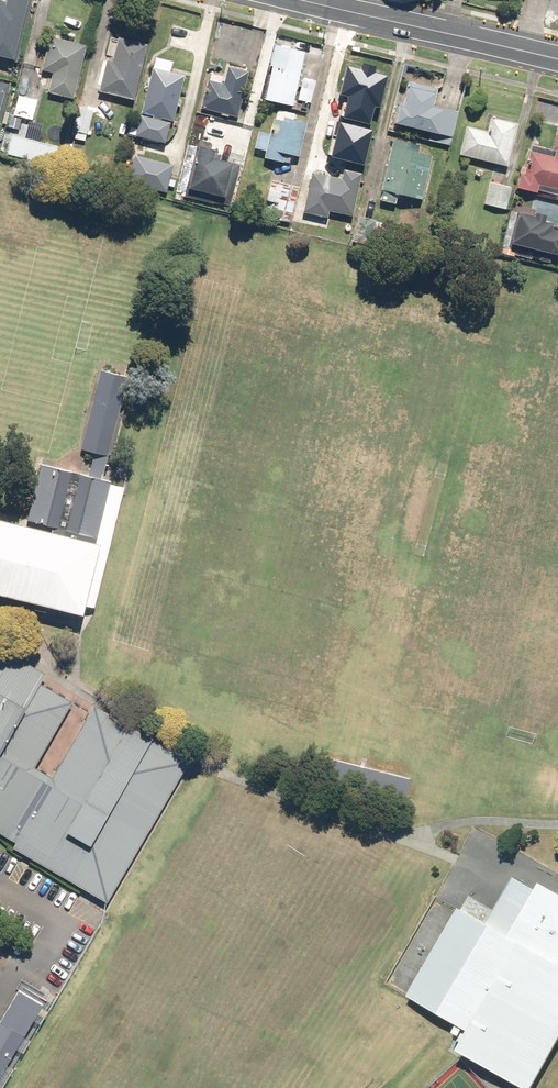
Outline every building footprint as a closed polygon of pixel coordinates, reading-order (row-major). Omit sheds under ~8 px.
[(17,59),(32,0),(6,0),(5,3),(0,2),(0,55),(17,59)] [(152,40),(121,32),(115,58),(109,57),(101,90),(137,99),(152,40)] [(90,42),(52,33),(44,69),(55,71),(50,91),(76,98),(90,42)] [(274,64),(266,98),(296,105),(309,48),(275,41),(270,63),(274,64)] [(178,121),(189,71),(154,63),(138,134),(168,141),(173,120),(178,121)] [(353,92),(347,111),(370,118),(375,102),(380,103),(388,75),(347,63),(340,88),(353,92)] [(239,116),(250,71),(230,66),(228,76),(212,72),(203,108),(239,116)] [(318,79),(306,76),(301,97),(313,100),(318,79)] [(11,81),(0,78),(0,125),(11,81)] [(401,103),(396,119),(453,135),(460,109),(437,102),(440,88),(413,81),(407,104),(401,103)] [(41,97),(18,92),(13,116),(36,121),(41,97)] [(295,154),(303,156),(312,121),(277,111),(272,132),(260,129),(256,146),(267,149),(265,156),(292,164),(295,154)] [(491,129),(467,123),(460,153),(511,165),(521,123),(494,116),(491,129)] [(341,120),(333,152),(362,159),(370,127),(341,120)] [(424,143),(395,137),(381,199),(400,203),(402,193),(426,198),(436,153),(422,150),(424,143)] [(557,194),(557,137),(553,155),(532,150),(526,172),(522,171),(518,186),(539,191),(540,189),(557,194)] [(223,153),(218,152),(219,147),(199,142),(186,195),(233,206),(243,163),(222,158),(223,153)] [(137,154),(129,181),(167,192),(175,165),(137,154)] [(313,169),(304,208),(329,213),(330,209),(353,214),(362,169),(346,166),(344,176),(313,169)] [(300,186),(273,179),(267,200),(279,203),(276,217),(291,221),(300,186)] [(513,185),(491,180),(486,203),(508,208),(513,185)] [(378,217),(359,212),(353,239),(372,243),(378,217)] [(520,213),(514,241),(557,251),(557,226),(556,225),(557,221),(520,213)] [(131,374),(101,366),(79,452),(109,459),(131,374)] [(83,604),(84,598),(97,602),(129,482),(107,477),(75,468),(41,460),(26,514),(0,508),(0,585),(83,604)] [(18,840),(13,848),(105,901),(189,759),(95,706),(54,776),(35,766),(73,702),(39,683),(43,672),(13,654),(3,661),(0,660),(0,831),(18,840)] [(405,778),(323,757),(316,784),(398,805),(405,778)] [(529,1087),(540,1087),(557,1056),(557,894),(543,885),(539,892),(518,880),(492,926),(461,909),(412,997),(483,1036),(472,1056),(529,1087)] [(0,1022),(0,1087),(48,1002),(21,986),(0,1022)]
